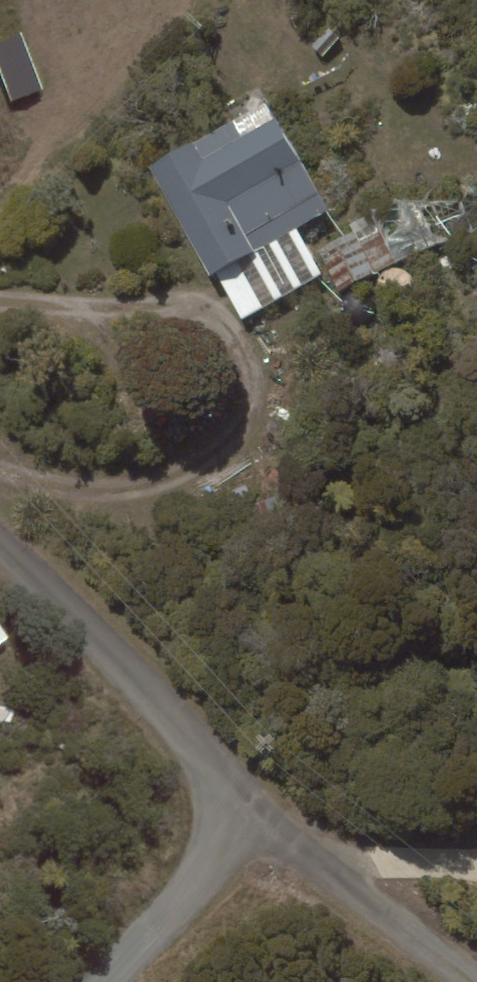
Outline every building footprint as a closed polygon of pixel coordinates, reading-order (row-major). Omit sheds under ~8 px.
[(323,57),(339,39),(328,28),(311,46),(323,57)] [(0,41),(0,73),(11,102),(44,90),(22,33),(0,41)] [(265,99),(146,165),(209,276),(216,273),(242,318),(322,274),(296,228),(328,210),(265,99)] [(354,230),(317,249),(338,291),(396,262),(379,230),(359,240),(354,230)] [(10,638),(0,623),(0,645),(10,638)]
